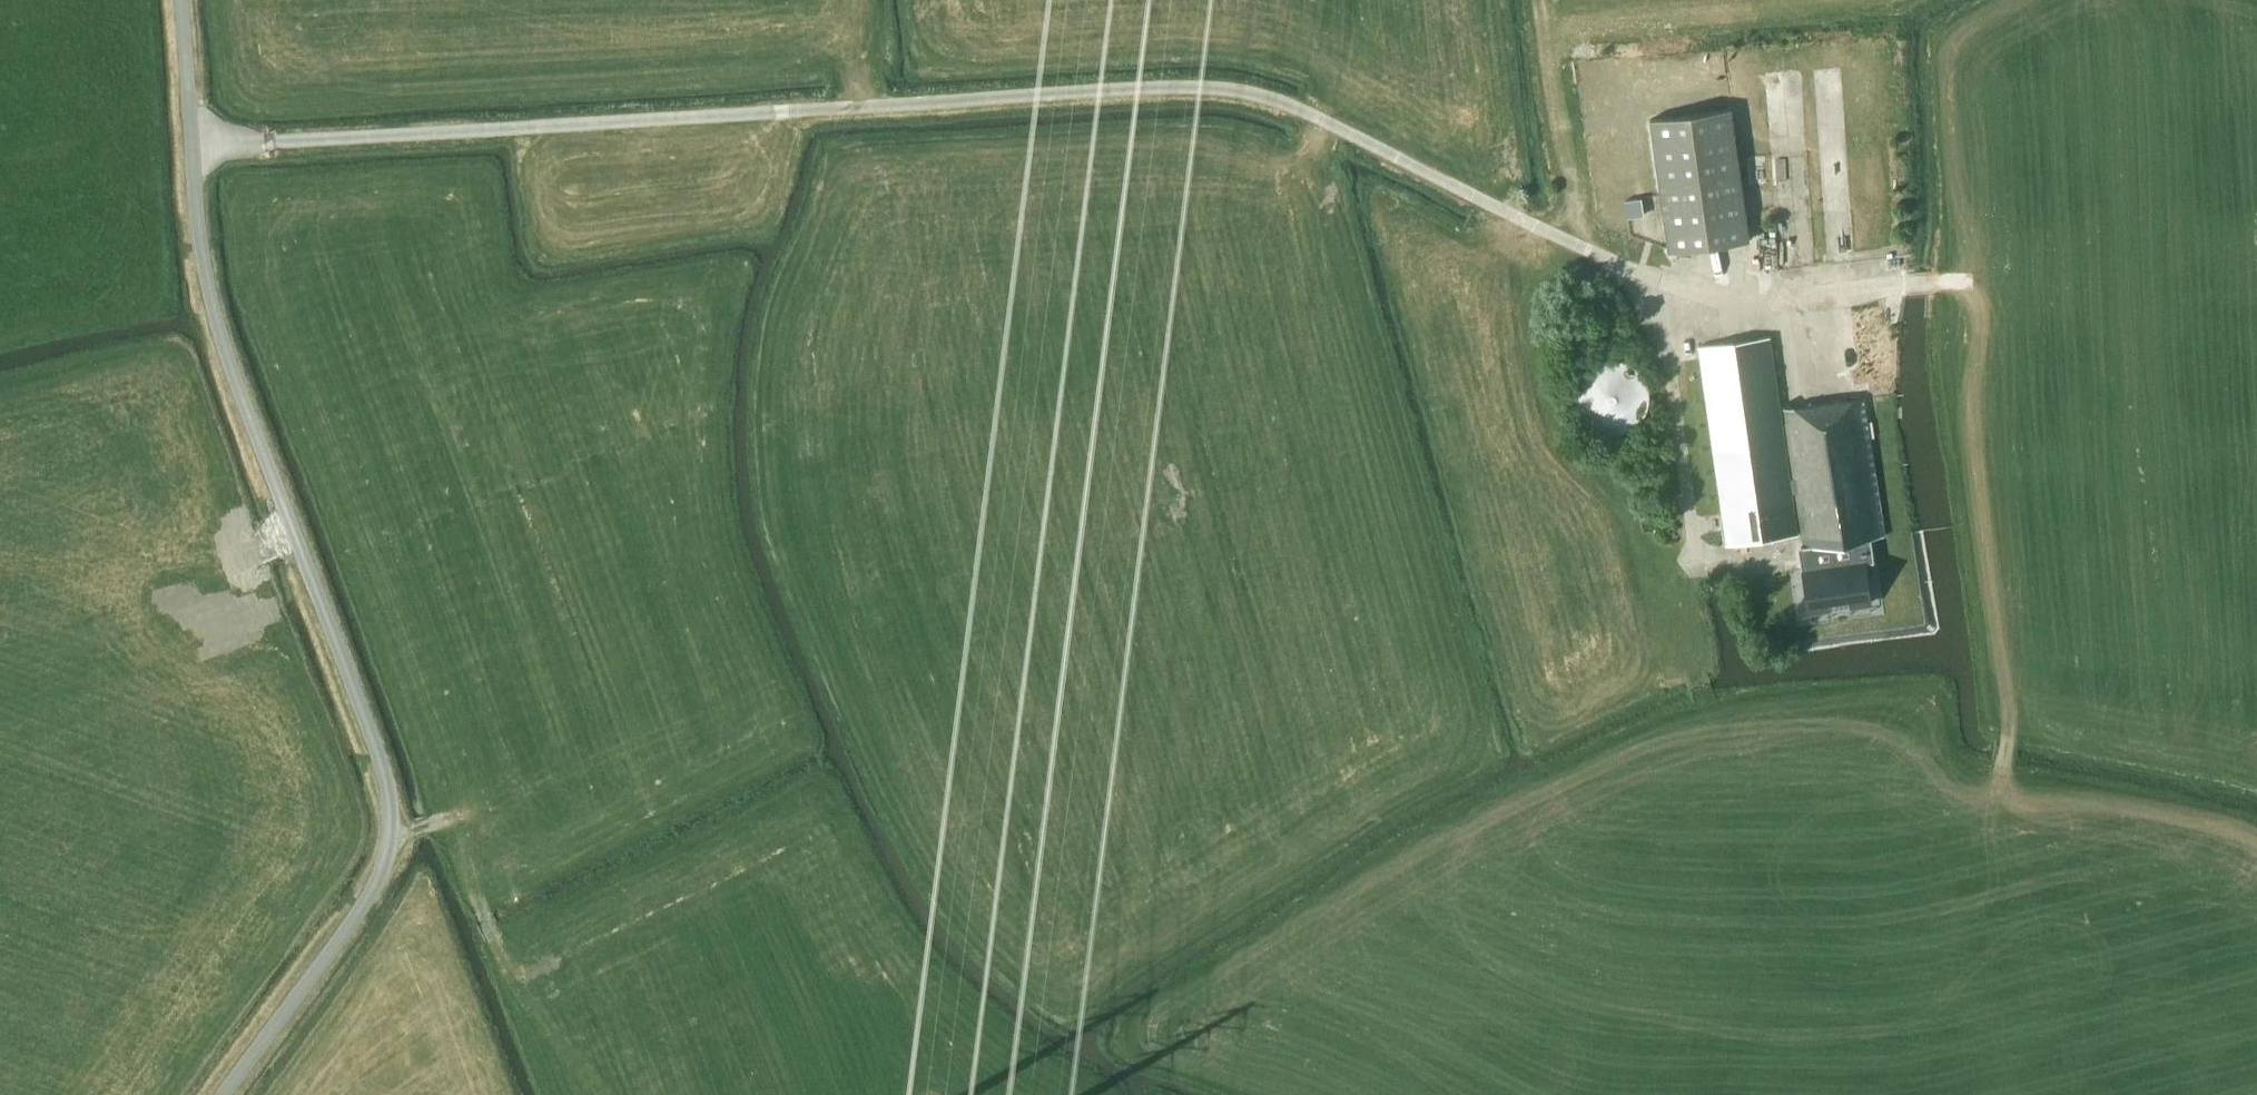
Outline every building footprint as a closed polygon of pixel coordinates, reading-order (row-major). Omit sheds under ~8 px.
[(1750,239),(1731,107),(1648,119),(1667,251),(1750,239)] [(1854,378),(1855,385),(1857,399),(1783,410),(1793,478),(1789,479),(1769,336),(1698,346),(1726,544),(1797,534),(1791,492),(1795,491),(1803,545),(1804,545),(1807,562),(1829,558),(1831,570),(1829,570),(1832,588),(1853,585),(1856,603),(1890,598),(1884,551),(1879,552),(1877,538),(1883,537),(1864,398),(1880,396),(1877,375),(1854,378)] [(1642,403),(1656,395),(1644,377),(1635,384),(1620,360),(1600,373),(1606,383),(1593,392),(1619,432),(1649,414),(1642,403)]
